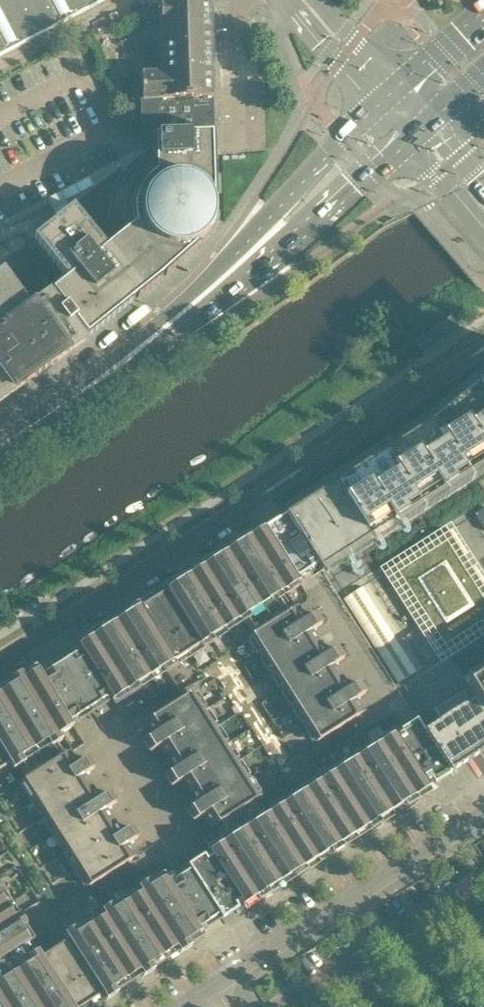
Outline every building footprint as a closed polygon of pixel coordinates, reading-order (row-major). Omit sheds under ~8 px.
[(21,0),(0,0),(0,57),(40,36),(21,0)] [(91,0),(21,0),(40,36),(95,6),(91,0)] [(210,0),(200,0),(160,1),(163,68),(163,74),(142,75),(144,134),(154,134),(156,133),(213,132),(215,132),(212,66),(210,0)] [(214,203),(214,201),(217,201),(215,132),(213,132),(156,133),(154,134),(155,149),(152,150),(150,151),(148,152),(146,153),(144,154),(142,156),(140,157),(138,159),(136,160),(135,162),(133,163),(131,165),(130,167),(128,168),(127,170),(125,172),(124,174),(122,176),(121,178),(120,180),(119,182),(118,184),(117,187),(116,189),(115,191),(115,193),(114,196),(113,198),(113,200),(113,203),(112,205),(112,207),(112,210),(112,212),(112,215),(112,217),(112,219),(112,222),(113,224),(113,227),(114,229),(114,231),(115,233),(116,236),(117,238),(107,246),(96,255),(133,301),(137,298),(138,299),(153,287),(198,248),(200,246),(198,243),(199,243),(201,242),(202,241),(203,240),(205,238),(206,237),(207,236),(208,235),(209,233),(210,232),(211,231),(212,229),(213,228),(213,226),(214,224),(214,223),(215,221),(215,219),(216,218),(216,216),(216,214),(216,213),(216,211),(216,209),(216,208),(215,206),(215,204),(214,203)] [(133,301),(96,255),(107,246),(74,206),(35,238),(67,278),(51,291),(65,309),(68,306),(78,319),(74,321),(86,337),(87,340),(134,302),(133,301)] [(74,321),(78,319),(68,306),(65,309),(51,291),(29,308),(2,271),(0,273),(0,387),(8,397),(38,375),(35,370),(53,357),(57,362),(87,340),(86,337),(74,321)] [(287,516),(319,567),(321,569),(322,571),(326,568),(454,769),(456,771),(469,763),(469,762),(483,753),(483,382),(436,421),(339,483),(289,515),(287,516)] [(451,774),(322,571),(321,569),(300,582),(266,529),(254,537),(239,546),(228,553),(217,560),(202,569),(191,577),(154,600),(117,624),(80,648),(111,697),(113,701),(73,727),(70,722),(39,672),(14,687),(1,695),(0,696),(0,1006),(85,1006),(90,1004),(104,995),(128,980),(141,972),(165,956),(178,948),(270,889),(281,882),(318,859),(355,835),(393,811),(404,804),(418,795),(451,774)]
